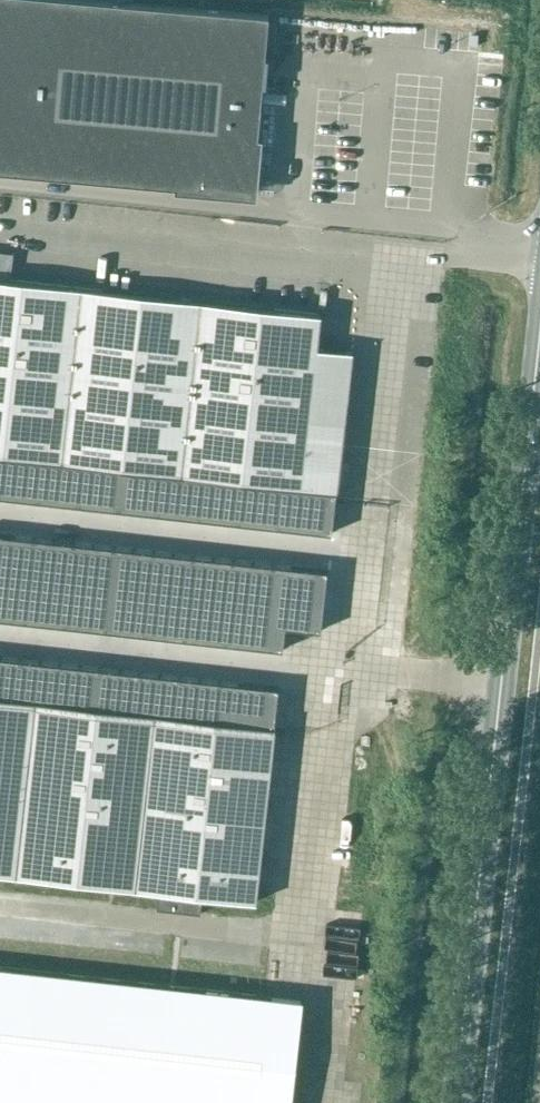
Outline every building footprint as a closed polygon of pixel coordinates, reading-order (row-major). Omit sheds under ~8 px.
[(87,178),(102,0),(99,0),(0,0),(0,171),(87,178)] [(102,0),(87,178),(253,193),(269,15),(102,0)] [(472,52),(471,65),(488,65),(489,52),(472,52)] [(338,490),(353,353),(318,349),(321,316),(10,281),(13,252),(0,251),(0,453),(338,490)] [(333,532),(338,490),(0,453),(0,495),(333,532)] [(283,649),(283,647),(285,626),(321,630),(328,569),(0,533),(0,617),(283,649)] [(276,722),(280,687),(0,656),(0,692),(276,722)] [(13,744),(19,699),(0,697),(0,743),(13,744)] [(19,699),(13,744),(33,747),(38,701),(19,699)] [(38,701),(33,747),(53,749),(58,703),(38,701)] [(58,703),(53,749),(73,751),(78,705),(58,703)] [(78,705),(73,751),(93,753),(98,708),(78,705)] [(98,708),(93,753),(113,755),(118,710),(98,708)] [(118,710),(113,755),(133,758),(138,712),(118,710)] [(138,712),(133,758),(153,760),(158,714),(138,712)] [(158,714),(153,760),(173,762),(178,717),(158,714)] [(178,717),(173,762),(193,764),(198,719),(178,717)] [(198,719),(193,764),(213,767),(218,721),(198,719)] [(218,721),(213,767),(233,769),(238,723),(218,721)] [(238,723),(233,769),(252,771),(258,725),(238,723)] [(258,725),(252,771),(272,773),(278,728),(258,725)] [(8,795),(3,834),(23,837),(28,797),(8,795)] [(28,797),(23,837),(43,839),(48,799),(28,797)] [(48,799),(43,839),(63,841),(68,802),(48,799)] [(68,802),(63,841),(83,843),(88,804),(68,802)] [(88,804),(83,843),(103,846),(107,806),(88,804)] [(107,806),(103,846),(123,848),(127,808),(107,806)] [(127,808),(123,848),(143,850),(147,810),(127,808)] [(147,810),(143,850),(163,852),(167,813),(147,810)] [(167,813),(163,852),(183,854),(187,815),(167,813)] [(187,815),(183,854),(203,857),(207,817),(187,815)] [(207,817),(203,857),(223,859),(225,840),(227,819),(207,817)] [(227,819),(225,840),(264,845),(267,824),(227,819)] [(0,865),(0,873),(19,875),(23,837),(3,834),(0,865)] [(23,837),(19,875),(39,877),(43,839),(23,837)] [(43,839),(39,877),(59,879),(63,841),(43,839)] [(225,840),(223,859),(262,863),(264,845),(225,840)] [(63,841),(59,879),(79,881),(83,843),(63,841)] [(83,843),(79,881),(99,884),(103,846),(83,843)] [(103,846),(99,884),(119,886),(123,848),(103,846)] [(123,848),(119,886),(139,888),(143,850),(123,848)] [(143,850),(139,888),(159,890),(163,852),(143,850)] [(163,852),(159,890),(178,893),(183,854),(163,852)] [(183,854),(178,893),(198,895),(203,857),(183,854)] [(203,857),(198,895),(218,897),(220,877),(223,859),(203,857)] [(223,859),(220,877),(260,882),(262,863),(223,859)] [(220,877),(218,897),(258,901),(260,883),(260,882),(220,877)] [(343,941),(344,915),(332,915),(331,941),(343,941)] [(303,1001),(0,968),(0,1102),(291,1102),(303,1001)]
